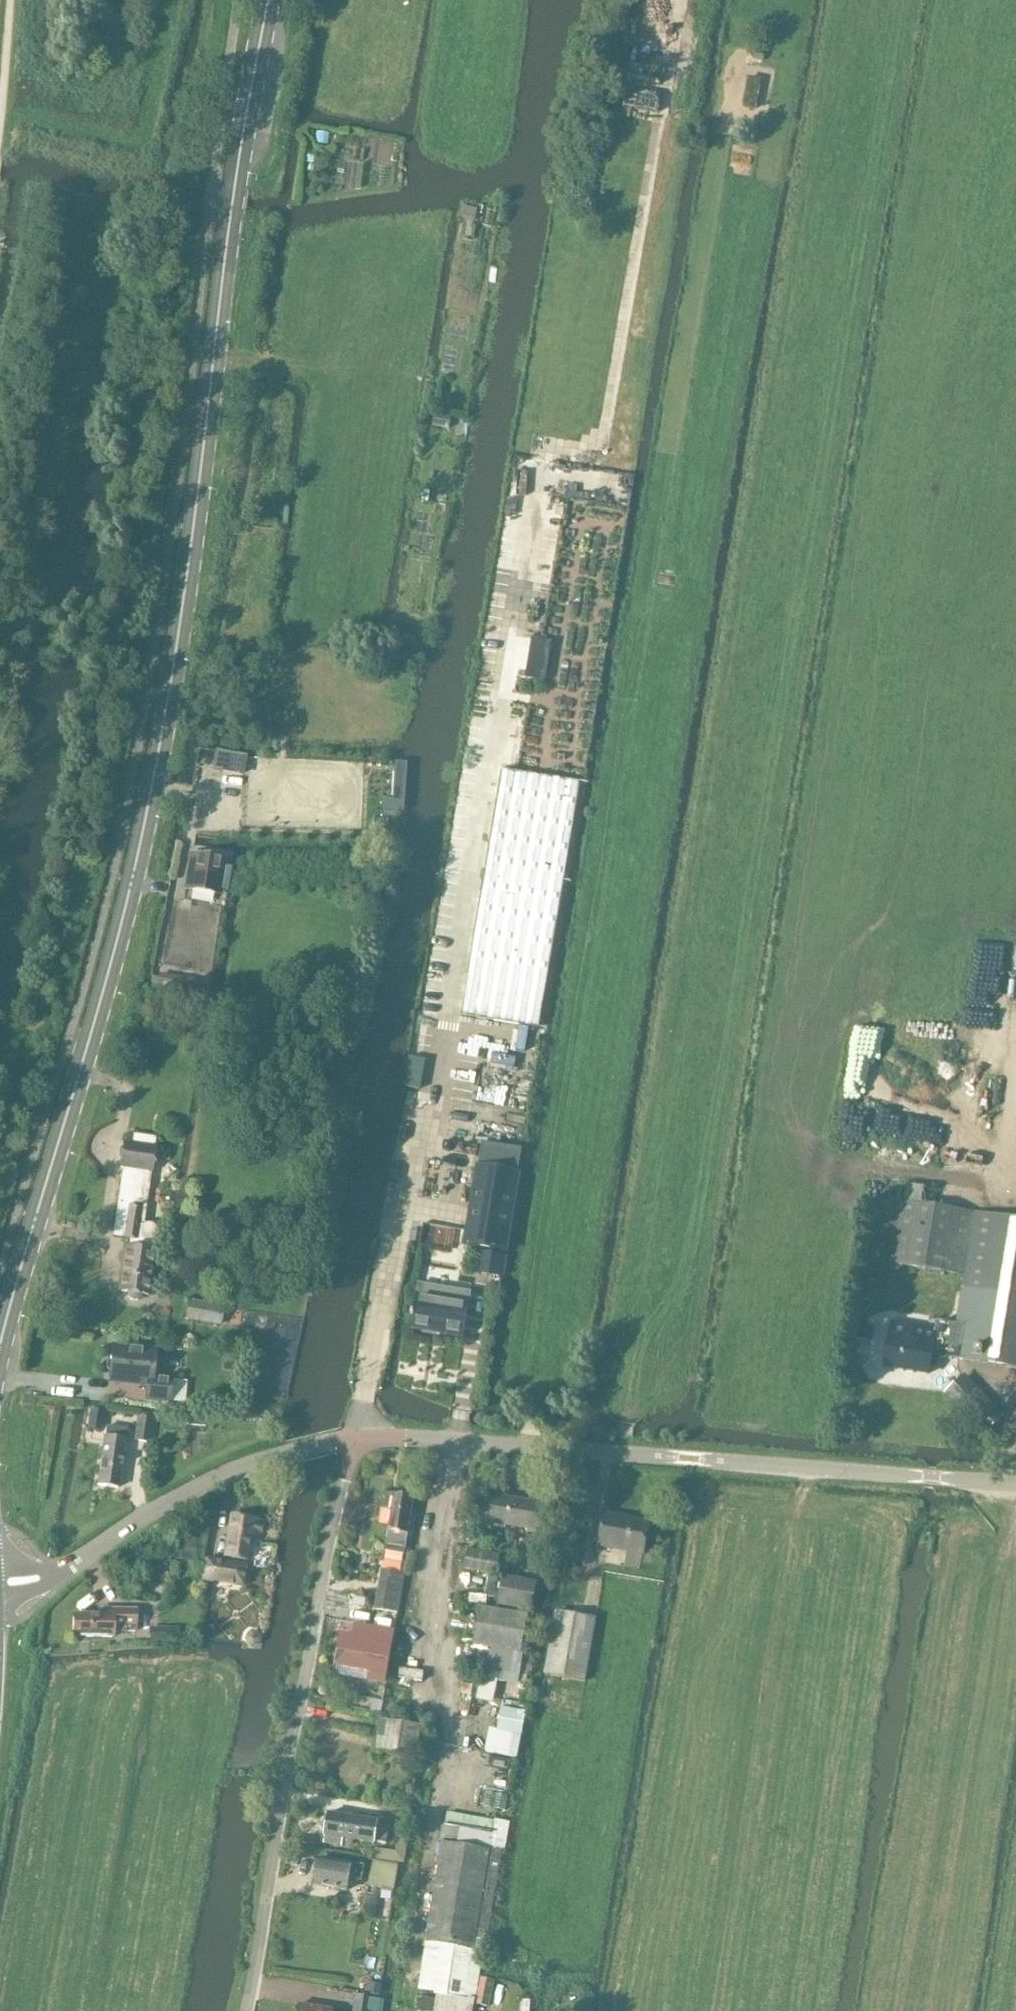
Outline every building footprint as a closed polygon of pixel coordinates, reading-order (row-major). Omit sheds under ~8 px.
[(761,79),(747,78),(743,108),(756,110),(761,79)] [(395,763),(393,800),(406,801),(407,785),(408,767),(408,764),(395,763)] [(503,769),(464,1006),(462,1015),(539,1028),(580,782),(503,769)] [(222,890),(225,870),(223,870),(223,865),(212,863),(212,868),(206,867),(203,883),(201,882),(191,946),(206,948),(216,889),(222,890)] [(192,898),(194,886),(172,883),(170,895),(192,898)] [(404,1088),(420,1091),(424,1061),(408,1058),(404,1088)] [(125,1218),(122,1238),(129,1239),(121,1291),(127,1292),(127,1296),(129,1299),(133,1300),(137,1300),(140,1298),(142,1294),(147,1295),(152,1266),(151,1266),(154,1246),(152,1224),(140,1223),(142,1209),(145,1210),(146,1200),(138,1199),(142,1170),(150,1171),(154,1147),(153,1147),(154,1138),(133,1135),(132,1144),(123,1143),(120,1167),(122,1167),(115,1217),(125,1218)] [(505,1248),(519,1167),(478,1160),(465,1242),(505,1248)] [(889,1263),(964,1275),(956,1325),(954,1341),(952,1357),(1015,1367),(1015,1218),(1010,1217),(931,1205),(900,1200),(891,1253),(889,1263)] [(479,1251),(475,1273),(503,1277),(504,1275),(507,1256),(479,1251)] [(463,1337),(469,1303),(471,1293),(419,1284),(417,1295),(414,1313),(412,1313),(411,1317),(414,1318),(412,1329),(413,1329),(414,1325),(437,1329),(436,1333),(463,1337)] [(888,1347),(885,1367),(928,1374),(932,1352),(952,1355),(952,1357),(954,1341),(956,1325),(937,1321),(935,1329),(892,1322),(890,1335),(888,1347)] [(127,1349),(112,1348),(111,1357),(107,1358),(106,1369),(110,1372),(109,1380),(138,1384),(138,1386),(146,1387),(145,1399),(169,1402),(171,1380),(156,1378),(157,1369),(153,1368),(155,1352),(142,1351),(140,1347),(130,1346),(127,1349)] [(102,1432),(104,1412),(104,1411),(89,1409),(87,1430),(102,1432)] [(134,1440),(149,1442),(152,1420),(137,1418),(134,1440)] [(97,1485),(117,1488),(126,1430),(106,1427),(97,1485)] [(404,1554),(413,1498),(409,1497),(409,1493),(401,1492),(399,1495),(383,1493),(381,1508),(392,1510),(385,1551),(404,1554)] [(540,1531),(544,1505),(495,1497),(491,1522),(540,1531)] [(262,1542),(265,1521),(231,1515),(224,1557),(246,1561),(251,1535),(261,1537),(261,1541),(262,1542)] [(642,1554),(648,1523),(604,1515),(598,1546),(642,1554)] [(499,1555),(469,1550),(465,1569),(496,1575),(499,1555)] [(201,1580),(211,1581),(242,1586),(246,1566),(204,1560),(201,1580)] [(397,1613),(404,1573),(382,1569),(374,1609),(397,1613)] [(531,1611),(536,1582),(503,1576),(498,1605),(531,1611)] [(522,1653),(528,1616),(481,1608),(474,1645),(522,1653)] [(112,1638),(112,1631),(135,1631),(135,1610),(109,1609),(109,1616),(73,1615),(72,1637),(112,1638)] [(584,1681),(595,1618),(556,1611),(545,1674),(584,1681)] [(151,1642),(175,1641),(175,1627),(151,1628),(151,1642)] [(339,1638),(334,1668),(365,1673),(364,1680),(381,1683),(390,1633),(355,1627),(353,1640),(339,1638)] [(523,1655),(492,1649),(492,1652),(471,1648),(468,1663),(487,1666),(486,1670),(504,1673),(502,1682),(517,1685),(523,1655)] [(490,1729),(485,1752),(516,1758),(521,1734),(525,1713),(526,1705),(503,1700),(501,1708),(497,1729),(496,1730),(490,1729)] [(414,1753),(419,1725),(383,1720),(378,1748),(414,1753)] [(325,1835),(324,1843),(335,1845),(336,1837),(374,1843),(374,1842),(383,1843),(387,1844),(388,1839),(390,1828),(377,1825),(378,1821),(328,1813),(324,1835),(325,1835)] [(445,1825),(426,1941),(428,1942),(473,1949),(482,1951),(485,1951),(486,1943),(491,1912),(502,1852),(503,1853),(505,1853),(510,1822),(508,1822),(495,1820),(495,1821),(471,1817),(469,1829),(445,1825)] [(376,1843),(374,1857),(408,1863),(412,1841),(388,1839),(387,1844),(383,1843),(383,1844),(376,1843)] [(361,1881),(364,1866),(318,1859),(314,1885),(347,1890),(349,1878),(361,1881)] [(394,1890),(398,1865),(373,1861),(369,1886),(394,1890)] [(428,1942),(419,1991),(435,1994),(474,2001),(475,1996),(482,1952),(482,1951),(473,1949),(428,1942)] [(416,2010),(422,2010),(473,2010),(474,2001),(438,1994),(437,1998),(418,1995),(416,2010)] [(380,2000),(368,1998),(355,1995),(352,2010),(378,2010),(380,2000)]
